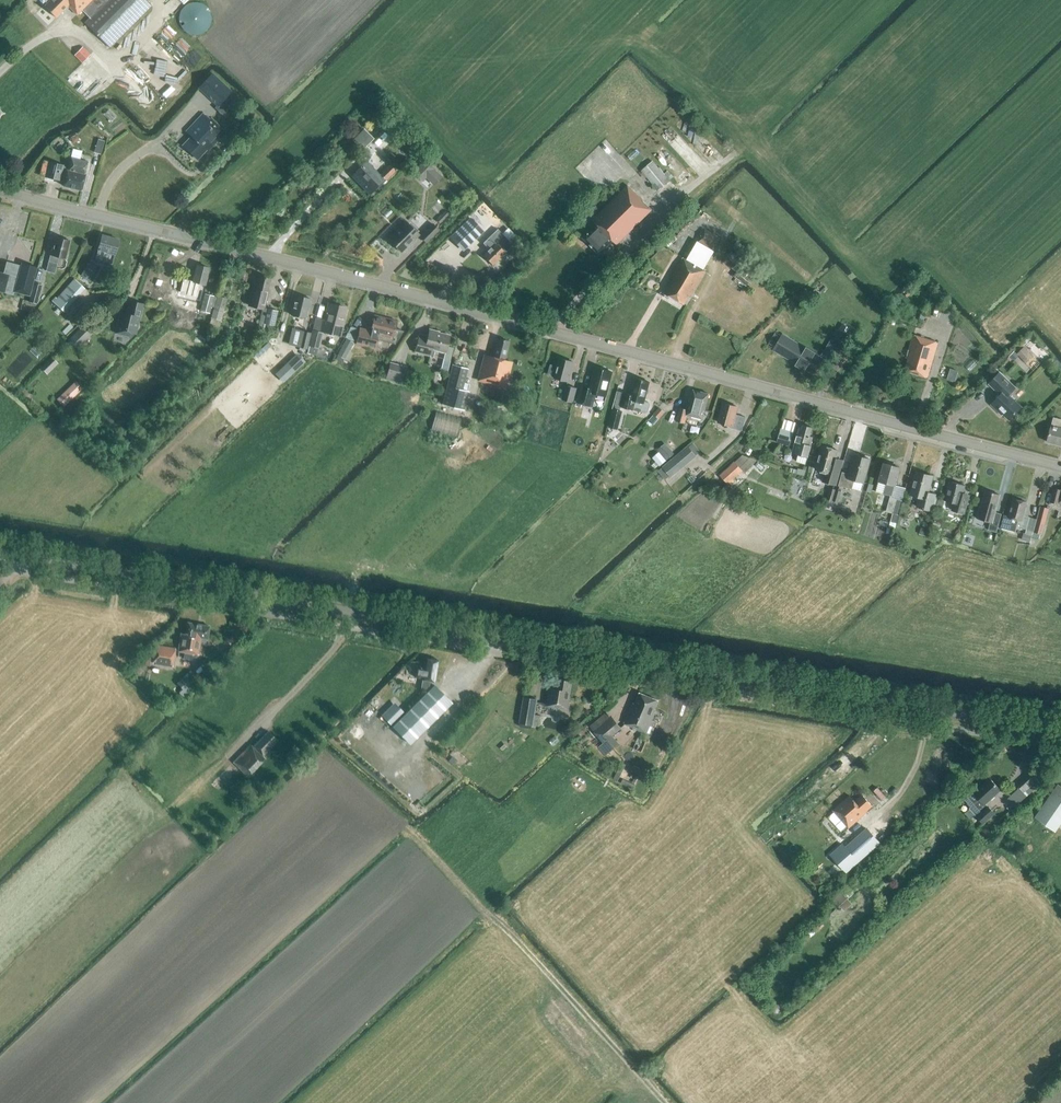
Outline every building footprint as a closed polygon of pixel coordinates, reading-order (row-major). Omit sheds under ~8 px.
[(44,6),(56,18),(68,6),(77,15),(82,10),(90,18),(85,23),(109,48),(151,6),(145,0),(50,0),(44,6)] [(194,35),(196,35),(197,35),(200,34),(202,34),(203,33),(205,32),(205,31),(207,30),(208,28),(209,27),(209,26),(210,24),(211,23),(211,21),(211,19),(211,17),(210,15),(210,14),(210,13),(209,11),(208,9),(207,8),(206,7),(205,6),(203,5),(201,4),(199,3),(197,3),(195,3),(193,3),(191,3),(189,4),(187,5),(186,6),(184,7),(183,7),(182,9),(181,10),(181,11),(180,13),(179,15),(179,16),(179,18),(179,20),(179,22),(179,23),(180,24),(180,25),(181,27),(181,28),(182,29),(183,30),(185,31),(185,32),(187,33),(188,34),(191,35),(193,35),(194,35)] [(82,63),(90,55),(82,47),(74,55),(82,63)] [(68,75),(62,70),(58,74),(63,79),(68,75)] [(217,107),(231,92),(212,73),(197,88),(217,107)] [(204,114),(204,115),(202,113),(185,131),(190,136),(181,146),(197,160),(206,151),(207,152),(226,133),(210,118),(209,119),(204,114)] [(394,139),(401,132),(393,123),(386,130),(394,139)] [(373,140),(363,131),(352,141),(362,151),(373,140)] [(70,137),(73,143),(79,141),(77,135),(70,137)] [(100,155),(104,141),(98,139),(94,153),(100,155)] [(84,175),(87,162),(79,160),(81,151),(72,149),(70,158),(71,158),(67,170),(84,175)] [(414,174),(432,188),(443,173),(425,159),(414,174)] [(641,171),(658,191),(669,181),(653,161),(641,171)] [(67,170),(65,170),(66,167),(63,167),(63,165),(49,162),(44,179),(59,183),(60,180),(64,181),(62,186),(81,191),(85,175),(84,175),(67,170)] [(378,188),(395,171),(389,165),(373,182),(365,174),(367,173),(361,167),(351,176),(369,195),(377,187),(378,188)] [(599,254),(613,241),(617,245),(637,224),(649,211),(641,203),(643,201),(628,185),(592,220),(596,224),(583,238),(599,254)] [(478,222),(490,234),(497,227),(485,215),(478,222)] [(482,231),(471,219),(452,237),(463,249),(482,231)] [(401,252),(418,235),(406,222),(388,240),(401,252)] [(426,243),(438,230),(432,224),(420,237),(426,243)] [(575,232),(567,224),(562,228),(570,237),(575,232)] [(713,251),(720,238),(705,229),(698,242),(697,241),(686,260),(683,258),(671,279),(672,280),(665,293),(684,305),(689,296),(690,297),(706,271),(704,270),(715,252),(713,251)] [(114,255),(118,240),(102,235),(99,246),(98,250),(97,250),(95,260),(101,262),(104,252),(114,255)] [(503,235),(495,243),(496,243),(483,256),(492,265),(511,247),(509,246),(512,243),(503,235)] [(69,241),(56,238),(53,248),(52,248),(46,271),(54,273),(58,257),(64,259),(69,241)] [(725,255),(734,241),(729,238),(720,252),(725,255)] [(742,246),(737,241),(731,248),(737,252),(742,246)] [(32,282),(36,268),(21,264),(20,266),(6,262),(3,274),(0,273),(0,292),(13,295),(14,292),(29,296),(32,282)] [(204,285),(208,268),(197,265),(192,282),(183,279),(180,293),(190,295),(192,291),(197,292),(199,284),(204,285)] [(87,283),(93,274),(87,270),(85,273),(83,271),(79,278),(87,283)] [(267,292),(270,279),(258,276),(255,287),(252,287),(248,305),(264,309),(268,293),(267,292)] [(64,312),(84,288),(75,281),(55,304),(64,312)] [(32,282),(29,296),(30,296),(28,302),(36,304),(42,285),(32,282)] [(816,290),(812,296),(816,300),(821,294),(816,290)] [(208,314),(213,296),(204,294),(199,311),(208,314)] [(223,313),(227,299),(217,296),(210,318),(212,319),(211,324),(218,326),(219,321),(221,321),(223,313)] [(306,319),(310,299),(295,296),(290,315),(306,319)] [(135,335),(143,305),(129,301),(126,313),(119,312),(114,333),(128,337),(129,333),(135,335)] [(157,303),(155,309),(162,311),(163,304),(157,303)] [(340,336),(342,327),(340,326),(345,308),(329,304),(322,332),(340,336)] [(273,327),(277,311),(266,309),(262,324),(273,327)] [(927,378),(938,343),(929,340),(932,333),(921,329),(925,313),(920,311),(916,324),(917,324),(906,359),(908,359),(905,371),(927,378)] [(395,329),(397,321),(374,315),(370,330),(359,328),(355,344),(375,349),(377,341),(395,345),(403,331),(395,329)] [(66,329),(73,321),(68,316),(61,324),(66,329)] [(98,327),(89,318),(68,339),(77,348),(91,334),(98,327)] [(843,340),(850,329),(841,324),(835,335),(843,340)] [(445,353),(449,336),(438,333),(438,332),(429,330),(427,340),(418,338),(414,352),(430,356),(431,350),(445,353)] [(298,347),(306,349),(310,333),(302,331),(298,347)] [(318,348),(321,334),(313,332),(309,346),(318,348)] [(779,347),(783,340),(769,333),(763,343),(760,341),(758,345),(756,344),(747,358),(761,366),(770,352),(765,349),(767,346),(776,351),(779,347)] [(809,346),(786,333),(783,340),(779,347),(801,360),(800,362),(809,367),(811,365),(818,369),(826,356),(818,352),(820,349),(810,343),(809,346)] [(242,343),(248,347),(253,339),(247,335),(242,343)] [(504,360),(509,342),(497,338),(492,357),(485,355),(479,380),(504,386),(510,362),(504,360)] [(346,339),(337,356),(344,360),(354,343),(346,339)] [(1025,346),(1018,354),(1028,363),(1035,354),(1025,346)] [(297,356),(278,374),(285,381),(304,363),(297,356)] [(1034,368),(1040,359),(1034,356),(1029,364),(1034,368)] [(568,381),(573,362),(559,358),(557,367),(551,365),(548,375),(555,377),(554,378),(568,381)] [(401,384),(405,367),(389,363),(385,379),(401,384)] [(453,364),(442,405),(463,410),(468,393),(462,391),(468,368),(453,364)] [(606,396),(612,372),(594,368),(589,388),(581,386),(577,402),(592,406),(596,394),(606,396)] [(955,382),(958,371),(950,369),(947,379),(955,382)] [(1009,420),(1021,407),(1009,395),(1014,390),(1004,380),(1006,379),(999,373),(988,384),(1000,395),(991,405),(999,413),(1000,412),(1009,420)] [(644,401),(649,382),(635,379),(631,395),(624,394),(621,407),(646,413),(648,412),(650,405),(649,403),(644,401)] [(70,400),(82,388),(78,384),(65,396),(70,400)] [(573,403),(577,388),(566,386),(562,401),(573,403)] [(702,419),(705,410),(709,394),(693,390),(688,410),(680,408),(676,421),(685,423),(687,415),(702,419)] [(742,431),(745,417),(735,415),(737,407),(723,403),(718,422),(731,426),(730,428),(742,431)] [(659,419),(665,412),(659,407),(653,414),(654,415),(656,417),(659,419)] [(618,430),(623,412),(613,409),(608,428),(618,430)] [(654,415),(649,421),(654,425),(659,419),(656,417),(654,415)] [(1053,417),(1051,426),(1047,441),(1047,442),(1060,446),(1060,419),(1053,417)] [(807,457),(813,437),(809,436),(812,427),(800,424),(795,442),(797,443),(794,454),(807,457)] [(789,446),(793,432),(781,429),(776,442),(789,446)] [(572,452),(575,439),(566,437),(563,450),(572,452)] [(667,460),(674,454),(665,443),(658,449),(667,460)] [(679,471),(696,457),(687,446),(670,460),(670,461),(657,471),(664,480),(678,469),(679,471)] [(836,485),(839,471),(832,469),(838,450),(822,446),(816,470),(825,472),(822,481),(836,485)] [(660,467),(666,461),(659,452),(652,458),(656,462),(652,466),(654,469),(659,465),(660,467)] [(752,466),(743,455),(734,462),(719,476),(728,485),(743,471),(745,474),(752,466)] [(863,483),(870,459),(855,455),(849,474),(842,472),(838,486),(852,490),(854,480),(863,483)] [(886,512),(897,515),(901,501),(902,501),(904,492),(894,490),(900,468),(883,463),(876,492),(890,496),(886,512)] [(804,476),(806,467),(804,466),(803,470),(798,469),(798,470),(790,468),(789,472),(796,474),(804,476)] [(754,467),(748,474),(755,480),(761,473),(754,467)] [(935,511),(938,499),(939,498),(935,497),(936,495),(928,493),(933,477),(916,472),(910,495),(919,497),(917,506),(931,510),(932,510),(935,511)] [(601,486),(612,495),(618,486),(607,478),(601,486)] [(964,514),(967,501),(961,500),(965,486),(950,481),(944,501),(953,503),(951,510),(964,514)] [(836,490),(830,488),(827,499),(832,501),(836,490)] [(1053,488),(1050,502),(1058,504),(1059,502),(1060,502),(1060,490),(1053,488)] [(842,492),(836,490),(832,501),(839,503),(842,492)] [(995,512),(1000,495),(985,491),(981,507),(980,506),(976,518),(990,522),(988,530),(997,532),(1002,514),(995,512)] [(938,499),(935,511),(943,513),(945,506),(943,506),(944,500),(938,499)] [(1029,517),(1023,515),(1027,503),(1013,499),(1009,516),(1003,515),(1000,528),(1015,532),(1016,527),(1026,530),(1029,517)] [(1042,535),(1049,509),(1040,506),(1033,532),(1042,535)] [(1032,535),(1023,533),(1021,540),(1030,543),(1032,535)] [(201,638),(207,639),(209,626),(187,623),(185,634),(181,634),(178,651),(184,652),(183,659),(195,661),(197,654),(198,655),(201,638)] [(172,666),(175,649),(155,646),(153,663),(172,666)] [(435,681),(438,661),(426,658),(424,668),(415,666),(414,677),(422,678),(420,687),(428,689),(429,680),(435,681)] [(569,696),(572,681),(558,679),(557,689),(550,688),(547,706),(568,709),(570,696),(569,696)] [(381,716),(409,744),(451,703),(434,686),(405,713),(395,703),(381,716)] [(655,709),(658,700),(639,693),(635,704),(633,703),(625,724),(631,726),(631,727),(647,734),(655,713),(654,713),(655,709)] [(539,727),(541,716),(535,715),(537,700),(523,697),(519,723),(539,727)] [(606,712),(589,726),(593,731),(594,730),(595,732),(594,733),(603,743),(597,748),(605,757),(620,744),(612,736),(621,728),(611,716),(609,717),(606,712)] [(262,756),(277,740),(268,731),(252,747),(250,745),(233,762),(247,776),(264,758),(262,756)] [(641,752),(646,740),(638,737),(633,749),(641,752)] [(835,761),(845,773),(870,753),(861,741),(835,761)] [(617,783),(626,765),(622,763),(613,781),(617,783)] [(640,776),(642,772),(629,766),(627,770),(640,776)] [(1027,796),(1043,781),(1035,773),(1019,787),(1027,796)] [(636,785),(623,779),(621,784),(633,790),(636,785)] [(974,792),(972,790),(963,799),(967,803),(967,804),(970,807),(969,808),(983,823),(994,813),(985,803),(1000,790),(990,779),(974,792)] [(1060,823),(1060,787),(1058,785),(1034,818),(1055,832),(1060,823)] [(872,806),(862,795),(853,803),(848,797),(833,811),(844,824),(845,823),(849,828),(864,815),(863,814),(872,806)] [(828,824),(824,819),(816,828),(829,840),(837,831),(829,823),(828,824)] [(842,845),(830,855),(845,872),(878,843),(866,829),(845,848),(842,845)] [(852,904),(841,892),(832,901),(841,910),(842,909),(844,912),(852,904)]
